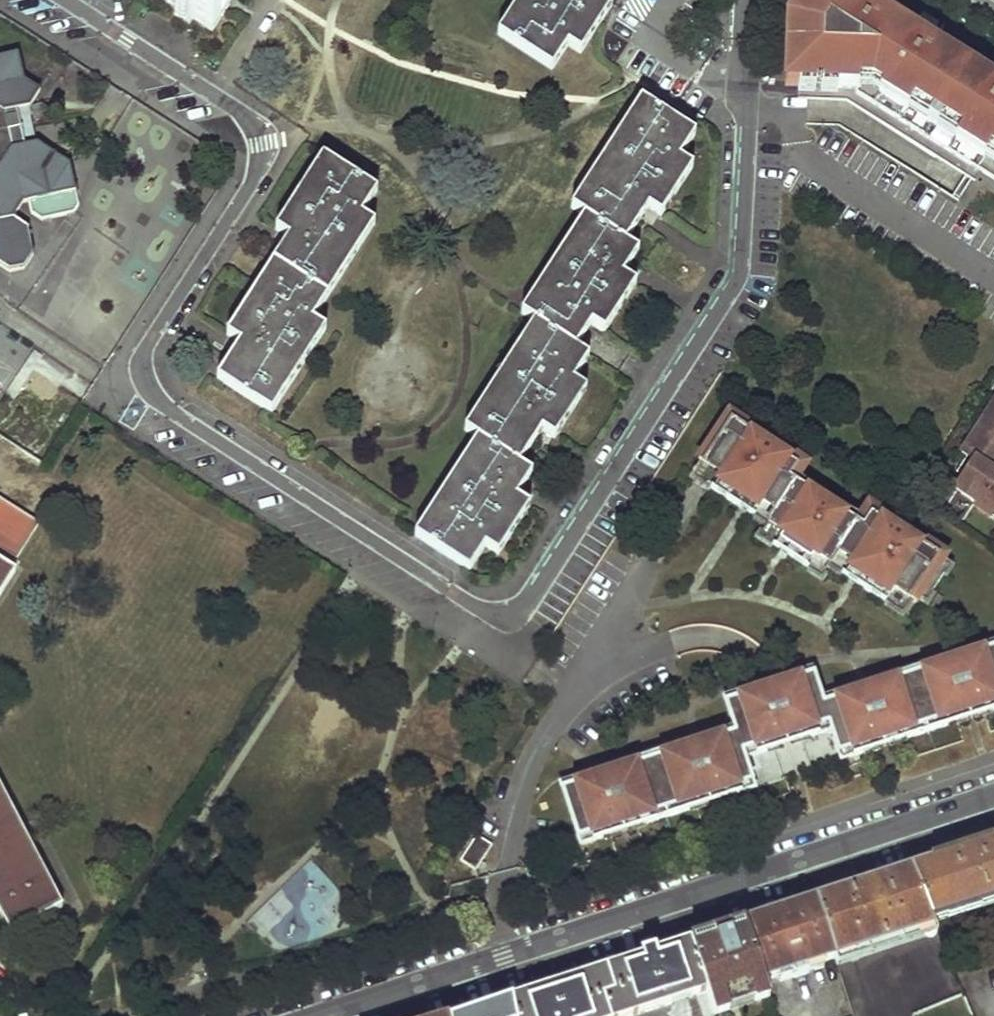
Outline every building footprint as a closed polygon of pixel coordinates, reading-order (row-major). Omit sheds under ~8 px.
[(179,2),(177,8),(192,16),(193,13),(213,24),(229,0),(176,0),(179,2)] [(497,29),(552,66),(567,43),(579,50),(611,2),(609,0),(517,0),(497,29)] [(793,17),(792,19),(788,86),(860,90),(860,95),(973,181),(993,190),(993,95),(991,93),(941,60),(915,44),(890,27),(865,11),(847,0),(819,0),(803,24),(793,17)] [(793,17),(803,24),(819,0),(804,0),(793,17)] [(865,11),(869,4),(863,0),(847,0),(865,11)] [(895,20),(890,27),(915,44),(920,37),(895,20)] [(941,60),(991,93),(993,88),(993,84),(945,53),(941,60)] [(25,81),(19,57),(0,61),(0,65),(25,81)] [(12,272),(26,268),(36,254),(30,227),(15,217),(23,205),(28,208),(40,205),(42,202),(78,194),(71,165),(39,145),(26,148),(18,111),(31,108),(42,92),(25,81),(0,65),(0,264),(12,272)] [(692,136),(640,101),(571,206),(582,215),(529,296),(519,310),(532,320),(461,425),(476,435),(413,531),(467,566),(484,543),(495,549),(526,502),(515,494),(529,470),(517,461),(540,426),(552,434),(585,386),(571,377),(595,340),(634,281),(622,272),(636,249),(624,240),(647,206),(659,213),(691,166),(679,157),(692,136)] [(376,190),(323,155),(276,225),(287,234),(226,330),(237,337),(216,372),(270,406),(323,326),(311,317),(373,221),(363,212),(376,190)] [(32,368),(11,399),(39,418),(60,386),(32,368)] [(976,456),(958,485),(993,508),(993,399),(963,448),(976,456)] [(767,431),(729,406),(698,453),(721,469),(713,481),(751,507),(760,494),(775,504),(767,517),(759,529),(820,569),(828,557),(837,545),(852,555),(844,568),(882,593),(890,580),(913,596),(918,589),(940,555),(945,548),(907,524),(906,525),(896,519),(897,517),(867,497),(859,509),(834,493),(833,494),(823,488),(824,486),(799,470),(807,458),(777,437),(775,439),(766,433),(767,431)] [(721,469),(698,453),(689,466),(713,481),(721,469)] [(0,492),(0,590),(16,564),(12,561),(40,517),(0,492)] [(760,494),(751,507),(767,517),(775,504),(760,494)] [(828,557),(844,568),(852,555),(837,545),(828,557)] [(948,560),(940,555),(918,589),(925,594),(948,560)] [(905,609),(913,596),(890,580),(882,593),(905,609)] [(936,587),(930,597),(935,600),(941,590),(936,587)] [(928,732),(957,722),(953,707),(979,699),(983,713),(993,710),(993,643),(908,671),(928,732)] [(831,730),(821,700),(811,669),(724,698),(733,728),(743,759),(774,749),(770,734),(795,726),(800,740),(831,730)] [(821,700),(831,730),(840,760),(871,750),(866,736),(892,727),(897,742),(928,732),(908,671),(821,700)] [(953,707),(957,722),(970,718),(983,713),(979,699),(953,707)] [(770,734),(774,749),(786,745),(800,740),(795,726),(770,734)] [(866,736),(871,750),(884,746),(897,742),(892,727),(866,736)] [(743,759),(733,728),(646,756),(666,817),(697,807),(692,793),(718,784),(723,799),(753,789),(743,759)] [(666,817),(646,756),(560,784),(580,845),(611,835),(606,821),(632,812),(636,827),(666,817)] [(11,926),(63,900),(26,830),(21,833),(14,820),(20,817),(0,779),(0,906),(11,926)] [(692,793),(697,807),(710,803),(723,799),(718,784),(692,793)] [(606,821),(611,835),(624,831),(636,827),(632,812),(606,821)] [(20,817),(14,820),(21,833),(26,830),(20,817)] [(463,856),(479,866),(495,841),(479,831),(463,856)] [(932,923),(993,903),(993,843),(965,852),(910,870),(932,923)] [(837,968),(937,936),(932,923),(910,870),(846,891),(816,901),(835,961),(837,968)] [(743,925),(763,984),(789,976),(791,981),(805,977),(803,971),(835,961),(816,901),(775,915),(743,925)] [(687,943),(705,995),(706,1000),(711,1015),(717,1015),(768,999),(763,984),(743,925),(710,936),(687,943)] [(605,1015),(641,1015),(676,1005),(695,998),(705,995),(687,943),(659,953),(651,955),(649,950),(635,955),(637,960),(629,962),(604,970),(613,997),(601,1002),(605,1015)] [(604,970),(550,988),(509,1001),(512,1015),(605,1015),(601,1002),(613,997),(604,970)] [(706,1000),(705,995),(695,998),(701,1015),(711,1015),(706,1000)] [(467,1015),(512,1015),(509,1001),(467,1015)]
